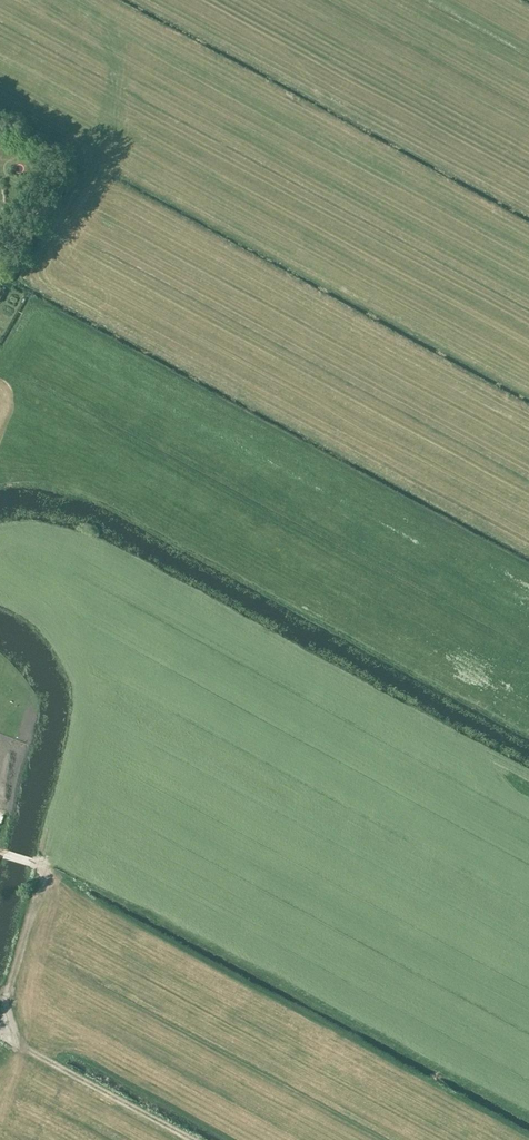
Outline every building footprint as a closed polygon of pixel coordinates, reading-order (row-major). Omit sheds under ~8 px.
[(36,709),(35,701),(23,702),(23,710),(36,709)] [(33,885),(43,887),(47,874),(36,871),(33,885)]
